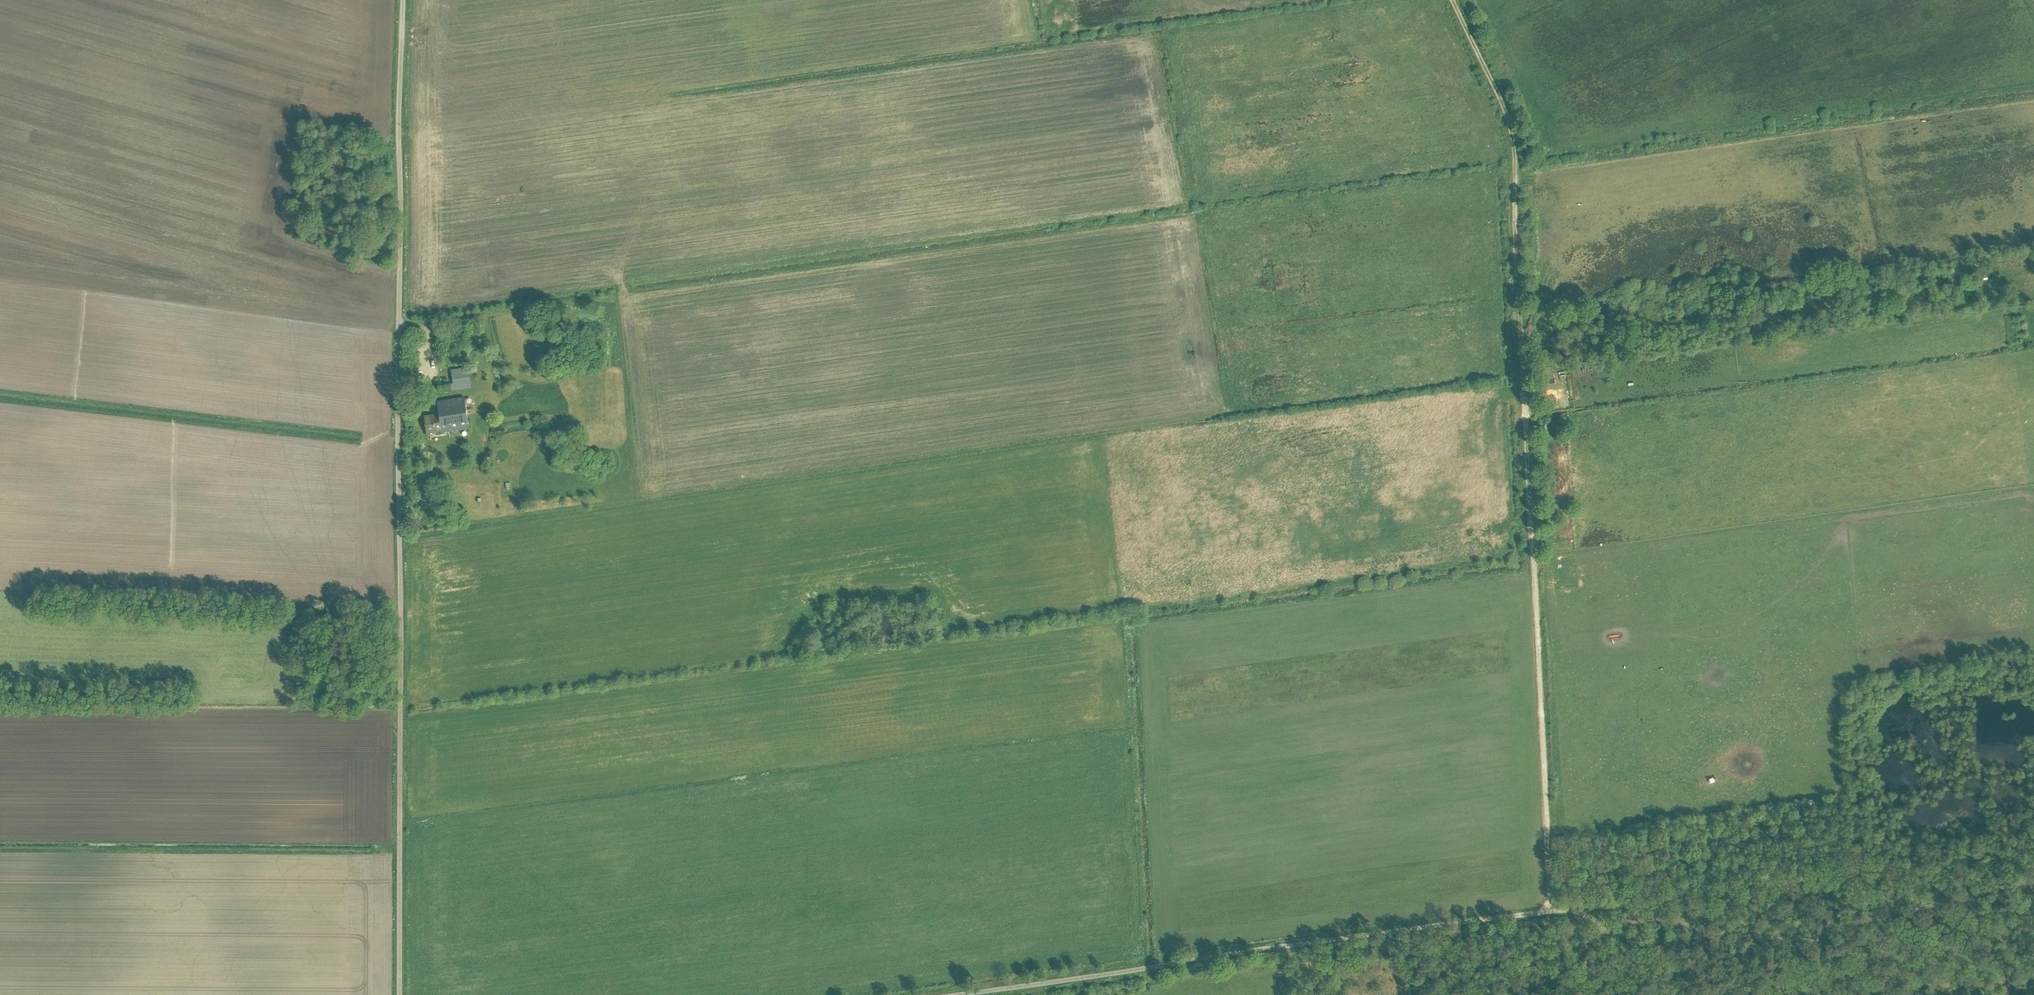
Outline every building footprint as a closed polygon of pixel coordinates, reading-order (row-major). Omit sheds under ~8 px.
[(439,392),(472,387),(469,368),(451,371),(452,380),(450,380),(450,382),(438,384),(439,392)] [(427,434),(468,428),(464,399),(437,403),(439,415),(424,417),(427,434)]
